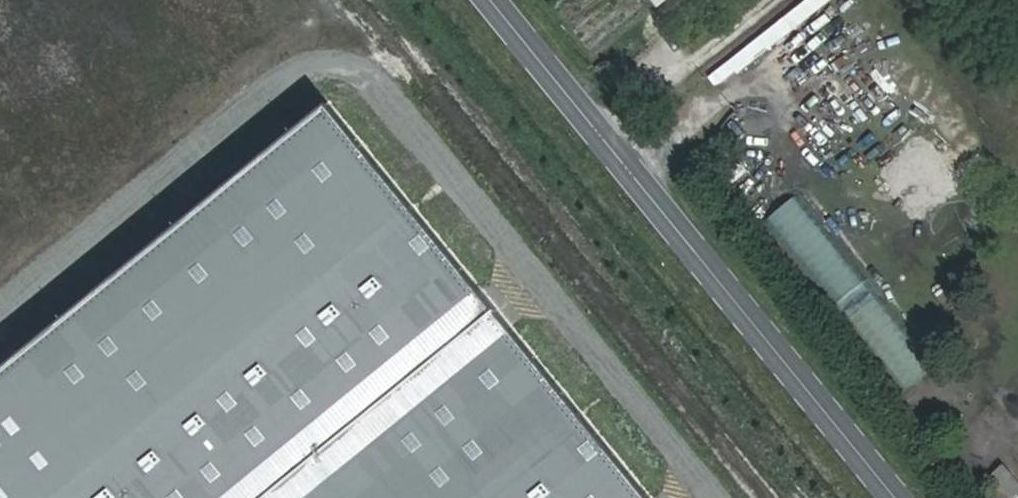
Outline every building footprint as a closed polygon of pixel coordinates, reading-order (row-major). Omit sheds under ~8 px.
[(332,104),(0,373),(0,497),(654,497),(332,104)] [(910,386),(937,364),(802,197),(775,219),(910,386)] [(990,473),(1011,497),(1013,497),(1017,494),(1017,478),(1004,461),(990,473)]
